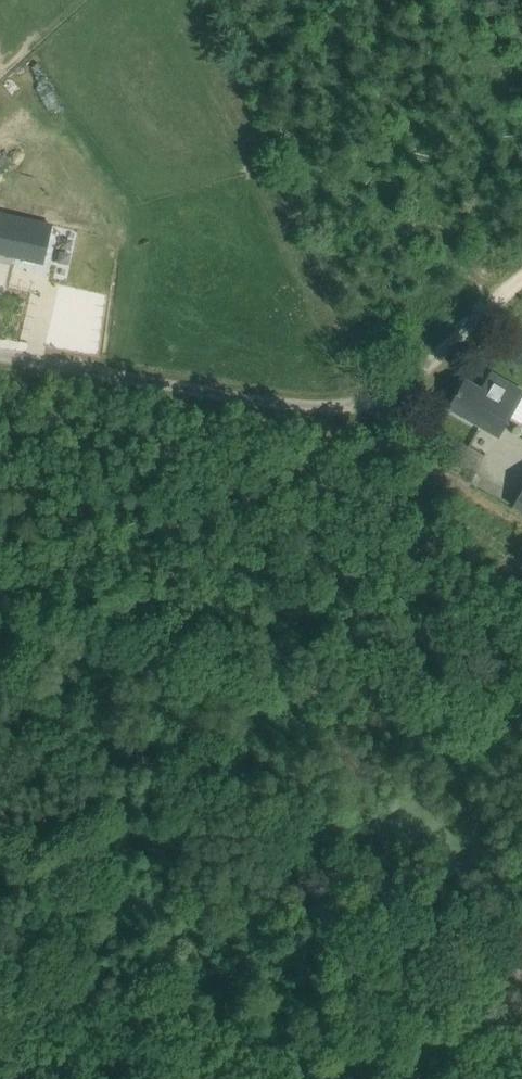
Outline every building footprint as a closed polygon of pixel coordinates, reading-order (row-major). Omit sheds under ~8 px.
[(50,226),(0,215),(0,255),(41,264),(50,226)] [(450,408),(499,436),(513,412),(507,408),(517,391),(490,376),(480,393),(464,384),(450,408)] [(471,483),(476,475),(465,469),(461,477),(471,483)] [(521,507),(521,488),(514,503),(521,507)]
